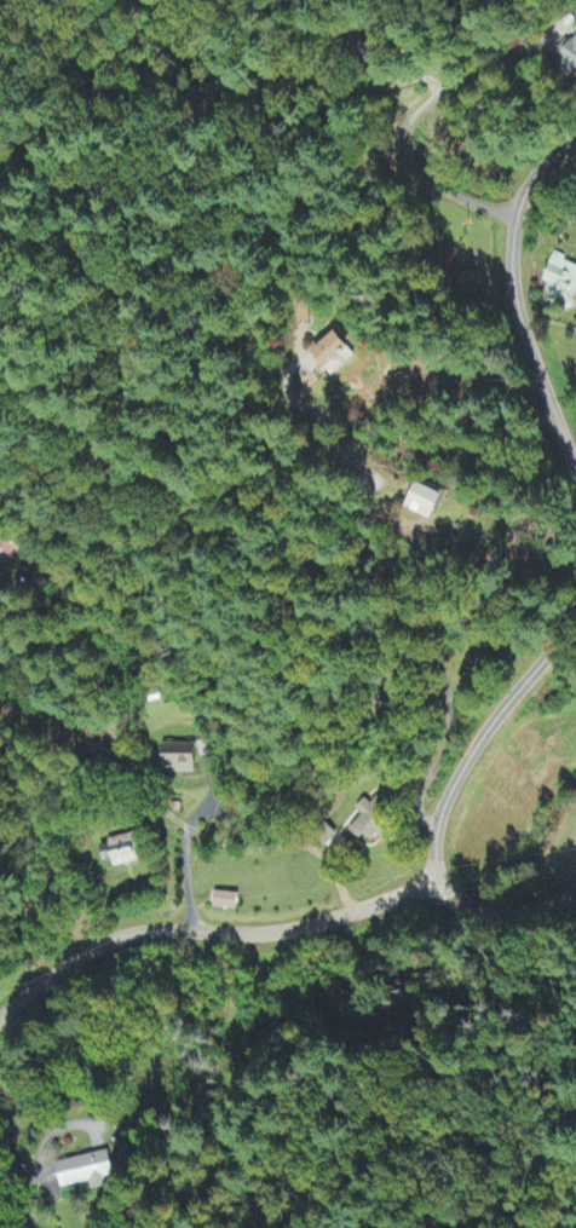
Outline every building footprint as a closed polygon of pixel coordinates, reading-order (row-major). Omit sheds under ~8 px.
[(557,68),(573,78),(575,74),(575,39),(557,68)] [(555,257),(544,284),(552,287),(547,297),(574,308),(575,303),(575,266),(555,257)] [(344,346),(328,331),(304,357),(320,372),(344,346)] [(197,775),(198,760),(206,760),(206,746),(166,745),(166,775),(197,775)] [(355,812),(363,817),(354,829),(376,845),(394,822),(372,806),(371,806),(364,801),(355,812)] [(114,869),(140,865),(136,837),(110,841),(114,869)] [(242,912),(242,896),(218,895),(217,911),(242,912)] [(65,1189),(93,1185),(94,1193),(111,1191),(110,1181),(117,1179),(114,1155),(62,1163),(65,1189)]
